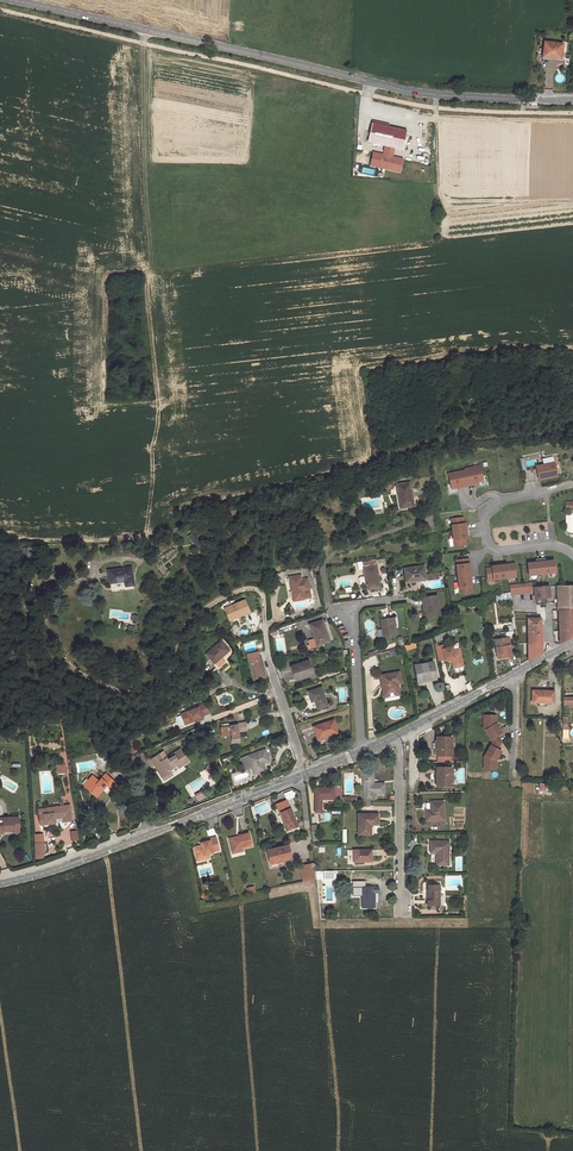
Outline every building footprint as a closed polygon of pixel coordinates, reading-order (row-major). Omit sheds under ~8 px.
[(543,60),(562,60),(563,44),(543,44),(543,60)] [(398,129),(371,123),(367,142),(394,148),(398,129)] [(394,148),(402,150),(407,131),(398,129),(394,148)] [(403,159),(373,153),(371,162),(374,163),(376,165),(376,167),(400,172),(403,159)] [(556,476),(554,462),(535,466),(537,480),(556,476)] [(481,467),(449,473),(452,488),(484,482),(481,467)] [(411,482),(397,484),(400,509),(414,507),(411,482)] [(464,517),(451,519),(454,546),(467,545),(464,517)] [(192,533),(188,536),(199,549),(203,546),(192,533)] [(469,559),(457,560),(460,593),(472,592),(469,559)] [(365,562),(366,567),(367,575),(362,575),(361,576),(362,583),(363,584),(368,583),(369,589),(382,587),(379,560),(365,562)] [(555,561),(528,564),(530,576),(557,573),(555,561)] [(515,564),(487,567),(488,580),(517,577),(515,564)] [(424,566),(404,568),(406,582),(426,580),(424,566)] [(132,567),(108,570),(109,584),(124,582),(125,586),(134,584),(132,567)] [(301,575),(289,577),(293,601),(304,600),(303,593),(309,592),(307,578),(301,579),(301,575)] [(511,592),(511,595),(535,592),(534,588),(532,588),(531,583),(510,586),(511,592)] [(549,586),(534,588),(535,592),(536,599),(550,597),(549,586)] [(556,586),(557,603),(558,611),(559,611),(572,610),(572,586),(556,586)] [(438,595),(424,597),(427,616),(441,615),(438,595)] [(243,617),(252,612),(247,601),(229,609),(233,619),(242,615),(243,617)] [(560,644),(572,637),(572,610),(559,611),(560,644)] [(138,616),(132,615),(131,621),(134,621),(133,622),(139,623),(140,618),(138,618),(138,616)] [(395,618),(382,620),(384,637),(398,635),(395,618)] [(528,619),(529,660),(543,653),(542,625),(541,625),(541,619),(528,619)] [(324,621),(311,625),(318,647),(330,644),(326,632),(328,631),(324,621)] [(495,641),(498,659),(511,657),(508,639),(501,640),(495,641)] [(222,641),(208,653),(215,662),(230,650),(222,641)] [(443,645),(436,647),(439,661),(445,660),(445,661),(448,660),(452,660),(452,661),(454,668),(463,666),(460,649),(454,650),(453,647),(443,649),(443,645)] [(257,654),(248,655),(251,679),(262,678),(260,658),(258,658),(257,654)] [(310,661),(293,666),(295,674),(294,674),(296,680),(314,675),(310,661)] [(433,662),(415,665),(418,681),(437,678),(433,662)] [(384,687),(385,690),(383,690),(384,698),(400,695),(398,684),(401,684),(399,673),(380,676),(382,687),(384,687)] [(321,686),(307,691),(311,702),(315,700),(319,710),(328,707),(321,686)] [(554,692),(533,692),(532,703),(553,703),(554,692)] [(202,716),(210,713),(205,704),(198,706),(199,707),(182,714),(185,724),(197,720),(203,717),(202,716)] [(488,716),(488,724),(484,724),(485,727),(492,739),(497,736),(498,736),(502,733),(497,724),(496,724),(496,722),(497,722),(497,716),(488,716)] [(334,719),(313,726),(318,739),(325,737),(325,735),(338,731),(334,719)] [(231,726),(219,727),(220,734),(229,733),(229,736),(230,744),(237,743),(236,733),(244,732),(243,724),(231,725),(231,726)] [(318,739),(319,742),(339,735),(338,731),(325,735),(325,737),(318,739)] [(438,738),(437,756),(453,756),(453,738),(438,738)] [(491,746),(485,758),(485,761),(489,761),(489,769),(497,769),(497,763),(496,763),(496,760),(497,760),(502,752),(498,750),(497,749),(491,746)] [(160,754),(151,759),(155,766),(157,764),(165,776),(174,770),(171,766),(176,763),(179,767),(180,769),(185,766),(184,764),(189,761),(181,748),(170,754),(171,756),(167,759),(166,757),(163,759),(160,754)] [(266,750),(242,757),(247,770),(264,764),(263,763),(270,760),(266,750)] [(438,768),(438,786),(453,786),(453,768),(438,768)] [(363,773),(363,800),(373,800),(373,794),(383,794),(384,784),(373,784),(372,772),(363,773)] [(94,778),(85,788),(95,796),(105,784),(107,786),(110,788),(115,783),(105,774),(98,781),(94,778)] [(95,796),(97,798),(107,786),(105,784),(95,796)] [(322,800),(334,799),(334,798),(337,798),(337,789),(316,789),(316,813),(322,813),(322,800)] [(283,812),(288,823),(285,824),(288,830),(300,825),(289,798),(276,803),(281,813),(283,812)] [(426,821),(444,821),(444,802),(431,802),(431,811),(426,811),(426,821)] [(54,819),(62,818),(63,822),(72,821),(70,805),(47,807),(48,813),(40,814),(40,820),(45,820),(45,824),(54,823),(54,819)] [(358,814),(358,835),(371,835),(371,824),(378,824),(378,814),(358,814)] [(15,829),(18,829),(18,818),(3,818),(3,820),(0,820),(0,834),(1,834),(1,830),(4,829),(15,829)] [(241,837),(238,837),(238,835),(230,837),(233,849),(239,848),(240,851),(245,849),(244,847),(253,845),(250,832),(240,834),(241,837)] [(34,835),(35,843),(43,843),(43,834),(34,835)] [(205,853),(209,852),(214,851),(214,850),(221,849),(218,836),(210,837),(211,840),(207,841),(205,840),(202,840),(202,844),(195,845),(198,859),(205,857),(205,853)] [(437,853),(436,866),(449,866),(449,842),(431,842),(430,848),(437,848),(437,853)] [(43,843),(35,843),(35,854),(36,854),(43,854),(44,854),(43,843)] [(271,863),(282,860),(292,857),(289,844),(268,849),(271,863)] [(354,863),(373,862),(373,850),(353,850),(354,863)] [(272,868),(283,866),(282,860),(271,863),(272,868)] [(317,879),(316,871),(315,862),(302,865),(305,881),(317,879)] [(363,886),(363,898),(363,907),(376,907),(376,892),(379,892),(379,886),(366,886),(366,881),(353,881),(353,886),(357,886),(363,886)] [(428,885),(428,905),(440,905),(440,885),(428,885)]
